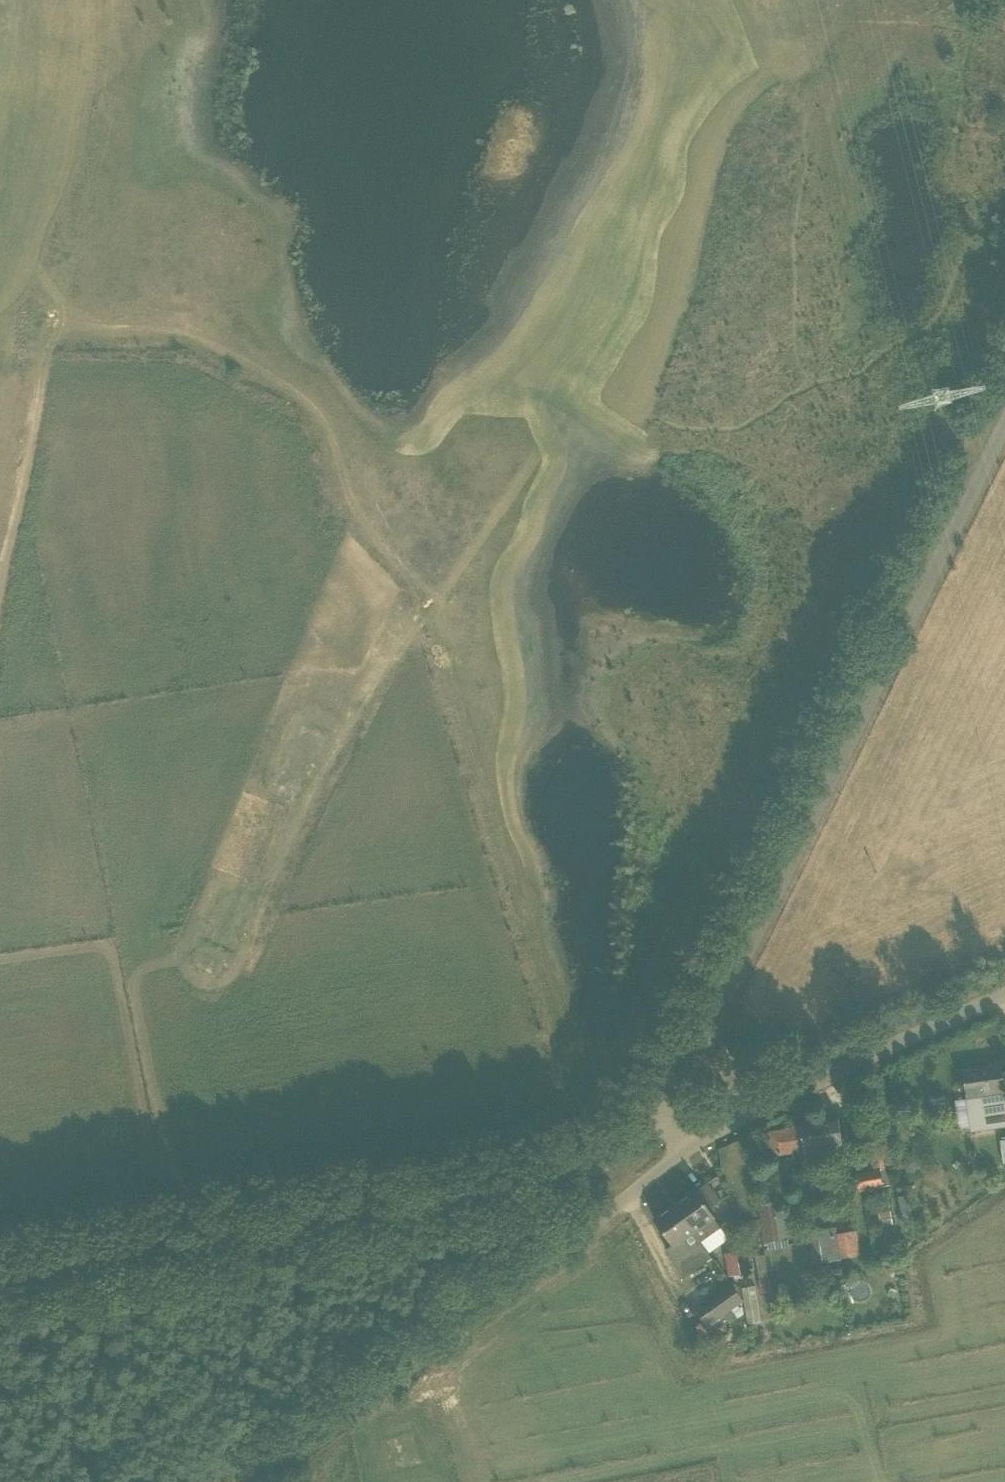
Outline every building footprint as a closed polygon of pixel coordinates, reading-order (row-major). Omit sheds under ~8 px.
[(739,1056),(744,1046),(744,1045),(744,1044),(744,1043),(743,1042),(742,1041),(740,1040),(739,1040),(738,1040),(736,1040),(735,1040),(734,1041),(729,1051),(739,1056)] [(1004,1121),(1004,1099),(1000,1064),(963,1069),(972,1126),(1004,1121)] [(843,1146),(838,1116),(800,1122),(801,1128),(771,1133),(774,1154),(793,1151),(794,1160),(806,1158),(807,1166),(833,1162),(831,1148),(843,1146)] [(873,1133),(854,1136),(856,1149),(862,1149),(872,1148),(875,1147),(873,1133)] [(886,1169),(860,1171),(861,1187),(887,1186),(886,1169)] [(851,1205),(848,1183),(846,1174),(838,1175),(839,1184),(832,1185),(833,1192),(840,1191),(842,1206),(851,1205)] [(719,1200),(706,1182),(676,1204),(701,1240),(721,1226),(708,1208),(719,1200)] [(819,1183),(799,1185),(801,1202),(821,1200),(819,1183)] [(780,1240),(776,1214),(774,1203),(758,1205),(760,1219),(762,1234),(763,1243),(780,1240)] [(655,1219),(680,1254),(701,1240),(676,1204),(655,1219)] [(891,1210),(879,1212),(881,1227),(893,1225),(891,1210)] [(750,1228),(751,1235),(762,1234),(760,1219),(738,1222),(739,1230),(750,1228)] [(837,1226),(807,1230),(811,1261),(841,1257),(837,1232),(837,1226)] [(763,1243),(762,1234),(751,1235),(759,1279),(769,1277),(763,1243)] [(725,1252),(729,1274),(740,1272),(736,1250),(725,1252)] [(711,1297),(723,1316),(725,1315),(731,1323),(744,1313),(743,1303),(744,1301),(731,1283),(711,1297)] [(742,1287),(744,1301),(747,1323),(760,1321),(755,1285),(742,1287)] [(723,1316),(711,1297),(695,1308),(708,1326),(723,1316)]
